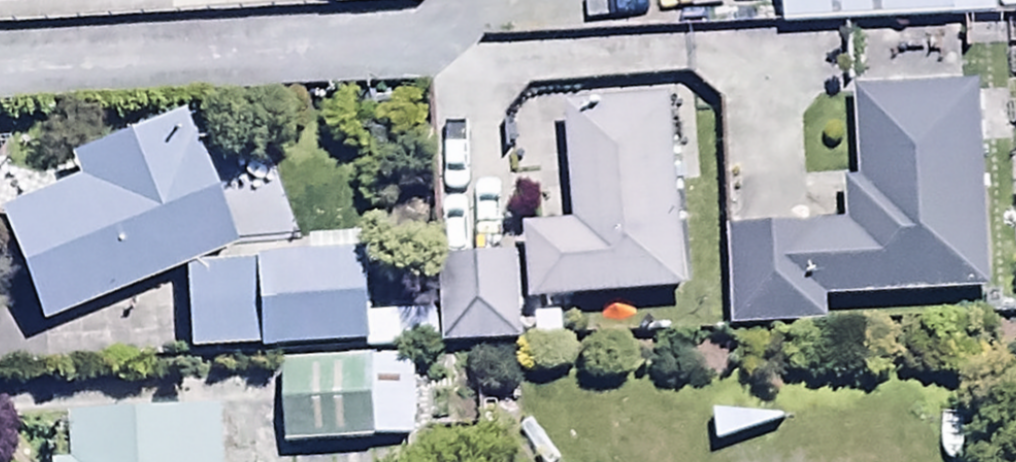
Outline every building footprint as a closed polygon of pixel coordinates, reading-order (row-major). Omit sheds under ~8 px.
[(782,25),(996,18),(996,0),(781,0),(782,25)] [(988,295),(978,86),(856,92),(860,184),(843,185),(845,226),(725,231),(730,331),(826,326),(825,302),(988,295)] [(683,295),(668,102),(566,110),(575,226),(523,230),(529,307),(683,295)] [(39,324),(228,248),(176,117),(62,163),(71,184),(0,213),(0,227),(39,324)] [(179,271),(182,357),(366,349),(361,236),(306,238),(308,266),(179,271)] [(521,345),(516,259),(435,263),(439,349),(521,345)] [(368,317),(369,350),(435,348),(434,315),(368,317)] [(419,363),(282,367),(284,446),(421,441),(419,363)] [(216,411),(59,417),(60,461),(218,461),(216,411)]
